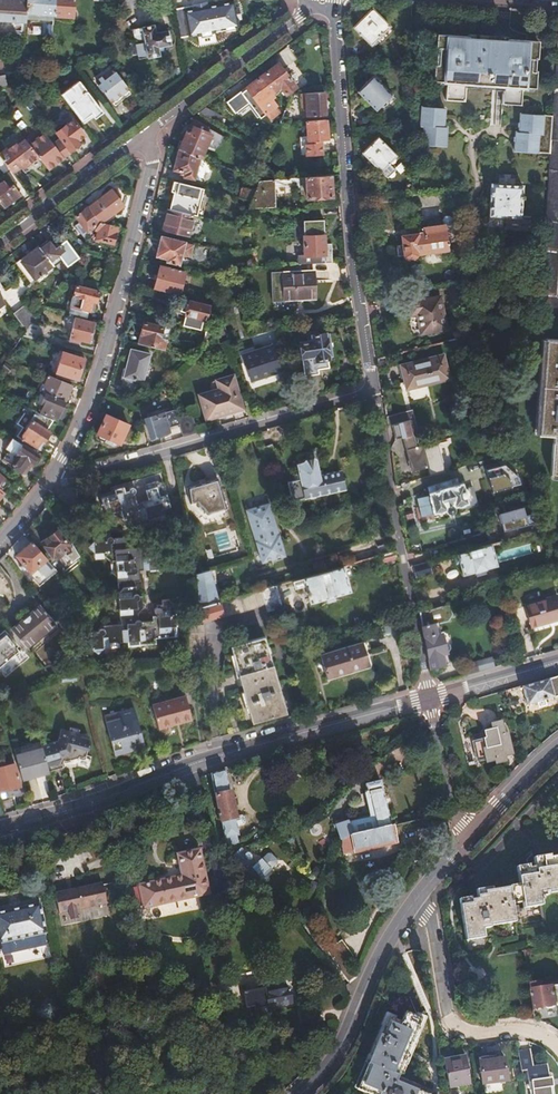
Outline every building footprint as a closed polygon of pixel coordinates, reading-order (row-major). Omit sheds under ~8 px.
[(25,22),(25,14),(26,0),(0,0),(0,20),(25,22)] [(25,14),(53,15),(54,0),(26,0),(25,14)] [(53,15),(73,17),(74,0),(54,0),(53,15)] [(192,5),(174,8),(179,33),(179,36),(197,33),(197,35),(214,32),(214,30),(223,28),(223,29),(235,27),(235,26),(238,25),(237,19),(238,19),(236,7),(234,7),(233,1),(219,4),(218,0),(208,2),(208,4),(193,7),(192,5)] [(372,10),(353,28),(370,45),(389,27),(372,10)] [(132,29),(134,41),(136,53),(137,58),(159,55),(157,47),(170,45),(168,31),(155,33),(154,25),(132,29)] [(535,89),(538,41),(436,35),(435,52),(436,52),(435,64),(434,64),(433,82),(434,82),(446,83),(446,87),(445,100),(464,102),(465,87),(465,83),(475,84),(493,85),(503,86),(503,90),(502,104),(520,106),(521,92),(522,88),(533,88),(535,89)] [(136,53),(134,41),(128,43),(127,44),(129,52),(131,54),(136,53)] [(554,116),(552,154),(543,315),(557,315),(557,299),(556,297),(557,265),(557,48),(554,116)] [(278,89),(279,90),(282,88),(286,94),(296,86),(277,61),(264,71),(278,89)] [(112,68),(109,71),(97,79),(115,105),(131,93),(112,68)] [(256,77),(271,98),(274,96),(271,94),(278,89),(264,71),(256,77)] [(263,111),(274,103),(271,98),(256,77),(244,86),(263,111)] [(30,78),(20,80),(18,81),(25,91),(34,84),(30,78)] [(73,109),(81,120),(91,112),(92,115),(94,117),(102,112),(78,79),(61,92),(69,104),(73,109)] [(373,79),(357,95),(375,113),(391,97),(373,79)] [(324,92),(303,94),(305,117),(326,116),(324,92)] [(68,112),(73,109),(69,104),(64,107),(68,112)] [(422,146),(445,147),(447,128),(443,128),(444,109),(421,107),(420,127),(423,127),(422,146)] [(81,120),(82,122),(92,115),(91,112),(81,120)] [(514,151),(552,154),(554,116),(520,114),(519,132),(515,132),(514,151)] [(70,151),(72,150),(77,146),(79,144),(76,141),(73,137),(81,131),(72,118),(55,130),(70,151)] [(307,149),(323,149),(322,140),(328,140),(327,120),(308,121),(310,141),(311,141),(311,146),(307,146),(307,149)] [(199,158),(201,158),(210,134),(193,128),(191,134),(185,132),(182,141),(180,140),(177,149),(178,149),(199,158)] [(37,155),(48,169),(70,153),(58,137),(52,141),(44,131),(28,143),(37,155)] [(84,135),(81,131),(73,137),(76,141),(84,135)] [(37,155),(28,143),(24,138),(19,142),(18,143),(17,144),(16,145),(15,145),(14,146),(12,147),(11,147),(10,148),(7,149),(6,149),(5,150),(4,151),(2,151),(1,152),(0,153),(0,157),(11,172),(21,164),(21,160),(23,160),(24,162),(26,164),(37,155)] [(272,139),(268,152),(283,151),(282,139),(272,139)] [(362,158),(381,175),(387,168),(397,158),(377,141),(362,158)] [(197,169),(199,158),(178,149),(173,168),(181,170),(185,171),(184,175),(195,177),(197,169)] [(387,168),(381,175),(387,181),(394,174),(387,168)] [(204,171),(197,169),(195,177),(202,179),(204,171)] [(254,191),(251,201),(248,208),(275,206),(274,186),(286,185),(286,187),(300,186),(301,200),(331,198),(329,175),(258,181),(258,182),(254,191)] [(258,182),(252,179),(249,189),(254,191),(258,182)] [(491,179),(489,211),(520,213),(521,195),(524,195),(524,191),(522,191),(522,181),(491,179)] [(0,183),(0,203),(3,207),(20,194),(11,183),(7,186),(4,181),(0,183)] [(194,215),(196,215),(203,188),(176,181),(174,190),(169,208),(194,215)] [(111,188),(88,205),(101,221),(124,204),(119,198),(121,196),(120,193),(116,188),(113,188),(112,189),(111,188)] [(237,197),(242,199),(251,201),(254,191),(249,189),(244,188),(243,191),(239,190),(237,197)] [(251,201),(242,199),(240,205),(248,208),(251,201)] [(101,221),(88,205),(76,215),(88,231),(100,222),(101,222),(101,221)] [(189,234),(194,215),(169,208),(168,208),(163,228),(189,234)] [(300,256),(301,264),(311,263),(335,262),(334,244),(326,244),(325,220),(305,221),(307,255),(300,256)] [(100,222),(88,231),(91,235),(95,229),(100,222),(101,222),(100,222)] [(117,225),(100,222),(95,229),(98,230),(96,239),(113,242),(114,241),(116,241),(117,234),(115,233),(117,225)] [(400,244),(395,245),(397,256),(402,256),(402,258),(405,259),(414,258),(416,256),(415,254),(446,249),(442,225),(413,229),(413,234),(399,237),(400,244)] [(250,229),(241,226),(239,234),(251,237),(250,229)] [(190,254),(193,241),(162,234),(157,254),(167,257),(167,259),(177,262),(180,252),(190,254)] [(38,248),(49,262),(60,254),(68,266),(82,256),(68,238),(56,247),(50,239),(48,240),(47,239),(39,245),(40,247),(38,248)] [(96,250),(110,253),(112,246),(97,243),(96,250)] [(49,275),(55,271),(49,262),(38,248),(16,264),(30,283),(46,271),(49,275)] [(301,264),(282,265),(282,274),(312,272),(311,263),(301,264)] [(166,292),(179,295),(184,271),(160,265),(155,287),(166,290),(166,292)] [(312,272),(282,274),(284,302),(314,301),(312,272)] [(284,302),(282,274),(271,275),(273,303),(284,302)] [(75,284),(71,283),(67,299),(71,300),(75,284)] [(98,290),(75,284),(71,300),(70,305),(69,311),(86,316),(88,309),(89,309),(91,300),(96,300),(98,290)] [(439,296),(407,303),(410,316),(416,315),(421,334),(447,329),(439,296)] [(25,301),(12,310),(25,327),(35,313),(25,301)] [(186,315),(183,326),(202,330),(204,320),(206,320),(209,306),(189,301),(188,304),(183,303),(181,311),(187,312),(186,315)] [(147,318),(165,322),(167,312),(150,308),(147,318)] [(468,310),(468,319),(476,319),(477,311),(468,310)] [(75,317),(69,339),(86,343),(87,340),(89,341),(94,321),(75,317)] [(23,334),(40,339),(47,325),(33,318),(23,334)] [(137,343),(162,349),(165,336),(166,336),(168,328),(142,322),(137,343)] [(311,336),(306,338),(307,343),(298,344),(307,392),(320,390),(317,370),(328,368),(326,360),(328,360),(323,334),(311,336)] [(535,438),(553,439),(550,479),(557,479),(557,339),(542,338),(535,438)] [(272,343),(241,353),(251,380),(281,370),(272,343)] [(129,349),(124,372),(139,375),(137,380),(143,381),(149,353),(129,349)] [(59,360),(81,368),(84,357),(62,351),(59,360)] [(400,363),(403,379),(412,376),(414,386),(448,378),(442,353),(400,363)] [(81,368),(59,360),(56,372),(78,378),(81,368)] [(139,375),(124,372),(123,379),(137,382),(137,380),(139,375)] [(46,394),(64,401),(71,385),(50,376),(47,384),(49,385),(45,393),(46,394)] [(412,376),(403,379),(406,388),(414,386),(412,376)] [(216,392),(200,396),(207,418),(242,408),(232,377),(213,382),(216,392)] [(58,417),(64,401),(46,394),(43,402),(44,403),(42,410),(58,417)] [(47,429),(53,418),(24,404),(21,409),(24,411),(22,415),(31,420),(20,438),(36,447),(41,439),(44,441),(50,431),(47,429)] [(168,427),(180,423),(175,408),(144,419),(150,437),(151,436),(154,439),(157,438),(158,434),(169,431),(168,427)] [(411,430),(417,429),(413,411),(386,416),(387,425),(391,424),(409,420),(411,430)] [(106,414),(97,433),(99,434),(100,438),(102,439),(105,437),(118,443),(128,424),(106,414)] [(17,436),(20,438),(31,420),(22,415),(16,424),(22,427),(17,436)] [(443,473),(436,441),(423,444),(420,445),(417,429),(411,430),(409,420),(391,424),(395,439),(404,437),(407,449),(405,449),(410,472),(425,468),(427,476),(443,473)] [(44,441),(41,439),(36,447),(39,449),(44,441)] [(273,443),(262,447),(267,464),(278,460),(273,443)] [(39,455),(40,453),(24,444),(17,455),(12,451),(6,461),(25,472),(30,463),(33,465),(34,462),(37,462),(40,457),(39,455)] [(296,478),(287,480),(292,499),(344,485),(339,466),(319,471),(314,454),(318,453),(317,450),(312,448),(298,452),(295,455),(300,471),(294,472),(296,478)] [(492,493),(521,486),(519,479),(505,467),(486,471),(492,493)] [(105,513),(113,511),(120,509),(123,518),(123,519),(131,517),(133,521),(147,518),(149,522),(166,517),(164,514),(162,507),(169,506),(158,472),(110,486),(112,494),(100,497),(105,513)] [(9,488),(6,485),(9,482),(0,474),(0,498),(9,488)] [(207,480),(201,482),(187,486),(191,506),(201,504),(209,513),(228,508),(219,477),(207,480)] [(435,484),(426,487),(428,493),(434,515),(445,512),(445,513),(446,515),(447,516),(449,516),(451,516),(452,515),(453,514),(454,513),(454,511),(454,509),(467,506),(461,484),(456,485),(455,479),(435,484)] [(269,503),(248,509),(255,531),(257,530),(261,541),(258,542),(264,560),(284,554),(279,535),(275,536),(272,526),(275,524),(269,503)] [(47,506),(40,514),(46,522),(54,516),(47,506)] [(171,512),(169,506),(162,507),(164,514),(171,512)] [(537,524),(532,506),(498,515),(503,533),(507,532),(515,526),(516,526),(517,529),(537,524)] [(120,509),(113,511),(123,518),(120,509)] [(48,535),(42,542),(56,557),(59,555),(70,544),(56,529),(52,526),(47,531),(48,535)] [(90,544),(96,549),(101,549),(106,554),(112,559),(113,570),(118,570),(119,576),(119,586),(124,585),(119,592),(120,609),(138,608),(138,602),(143,602),(143,595),(140,595),(140,593),(139,592),(137,591),(137,580),(142,580),(142,574),(138,573),(138,569),(139,568),(140,567),(139,565),(138,564),(137,564),(136,551),(131,551),(131,546),(130,535),(118,536),(117,534),(116,533),(114,533),(112,533),(111,534),(109,535),(109,537),(107,537),(107,531),(95,532),(95,538),(90,544)] [(31,573),(46,559),(31,542),(16,556),(31,573)] [(72,558),(79,552),(72,542),(70,544),(59,555),(66,562),(71,557),(72,558)] [(150,545),(131,546),(131,551),(136,551),(137,564),(138,564),(139,565),(140,567),(139,568),(138,569),(142,569),(150,568),(149,555),(148,554),(147,552),(147,551),(148,549),(149,548),(151,548),(150,545)] [(496,567),(490,545),(456,554),(462,576),(496,567)] [(396,553),(395,546),(379,551),(381,557),(396,553)] [(149,555),(150,568),(168,567),(167,549),(154,550),(153,548),(151,548),(149,548),(148,549),(147,551),(147,552),(148,554),(149,555)] [(432,573),(428,562),(413,565),(417,578),(432,573)] [(349,587),(341,563),(318,570),(291,579),(293,586),(304,582),(310,600),(349,587)] [(214,570),(195,575),(198,586),(199,608),(219,602),(214,570)] [(276,584),(261,588),(265,604),(267,611),(282,607),(276,584)] [(219,602),(199,608),(199,621),(223,614),(223,616),(265,604),(261,588),(219,602)] [(527,603),(534,625),(557,618),(557,605),(555,596),(527,603)] [(96,635),(90,635),(86,641),(98,651),(103,646),(119,645),(119,640),(128,639),(128,644),(156,642),(156,637),(177,636),(175,613),(174,613),(173,603),(168,599),(160,600),(161,604),(156,605),(156,607),(155,608),(154,610),(153,611),(154,613),(155,615),(157,615),(157,616),(157,620),(152,621),(141,621),(141,619),(139,619),(139,617),(137,617),(121,618),(121,623),(101,624),(101,626),(97,627),(98,630),(95,630),(96,635)] [(43,605),(15,630),(28,646),(56,621),(43,605)] [(120,609),(121,618),(137,617),(144,607),(138,608),(120,609)] [(436,621),(433,608),(419,612),(430,669),(447,667),(446,662),(443,662),(440,647),(443,647),(439,621),(436,621)] [(199,621),(188,622),(190,664),(202,663),(206,663),(204,626),(200,626),(199,621)] [(22,655),(4,633),(0,636),(0,674),(22,655)] [(231,645),(240,677),(241,684),(252,724),(286,714),(265,636),(231,645)] [(365,641),(321,653),(328,678),(371,665),(365,641)] [(50,662),(50,652),(39,652),(39,662),(50,662)] [(474,661),(475,670),(493,666),(491,657),(474,661)] [(459,678),(460,678),(474,672),(471,665),(456,672),(459,678)] [(557,674),(547,676),(547,679),(521,687),(526,704),(557,695),(557,678),(557,674)] [(158,727),(176,723),(175,719),(191,715),(186,695),(152,704),(158,727)] [(133,704),(108,711),(113,727),(109,733),(114,749),(122,747),(122,750),(131,747),(130,745),(134,744),(134,747),(143,744),(133,704)] [(113,727),(108,711),(103,712),(109,733),(113,727)] [(487,738),(473,740),(477,758),(484,757),(484,761),(493,759),(494,762),(503,760),(502,756),(510,754),(504,722),(491,724),(492,729),(486,731),(487,738)] [(44,749),(49,771),(62,768),(60,762),(62,759),(64,760),(67,759),(68,761),(76,759),(82,762),(86,754),(88,755),(91,748),(89,737),(83,739),(80,737),(79,739),(71,735),(73,733),(64,728),(59,738),(42,743),(44,749)] [(74,730),(73,733),(71,735),(79,739),(80,737),(82,734),(74,730)] [(14,749),(16,756),(44,749),(42,743),(42,742),(14,749)] [(144,746),(143,744),(134,747),(134,744),(130,745),(131,747),(122,750),(122,747),(114,749),(115,754),(144,746)] [(16,756),(22,776),(38,772),(39,775),(49,773),(49,771),(44,749),(16,756)] [(21,786),(14,763),(0,767),(0,791),(21,786)] [(227,771),(211,774),(225,840),(229,844),(242,843),(236,815),(237,815),(232,792),(231,792),(227,771)] [(337,819),(342,839),(391,827),(393,827),(381,780),(366,784),(368,792),(366,793),(372,816),(349,822),(347,817),(337,819)] [(391,827),(342,839),(344,850),(394,839),(391,827)] [(241,848),(236,852),(264,880),(272,872),(262,862),(258,865),(252,860),(253,858),(252,857),(251,856),(250,855),(248,855),(241,848)] [(180,878),(138,887),(143,909),(206,895),(197,852),(176,857),(180,878)] [(519,883),(521,900),(523,907),(541,905),(540,896),(548,894),(548,892),(557,891),(557,856),(550,857),(550,854),(533,856),(534,865),(528,866),(527,864),(516,865),(519,883)] [(519,883),(509,884),(511,902),(521,900),(519,883)] [(511,902),(509,884),(484,888),(484,891),(476,892),(477,896),(470,897),(471,900),(460,902),(465,938),(483,935),(481,925),(489,924),(489,923),(514,919),(511,902)] [(101,886),(54,897),(58,914),(68,912),(75,910),(105,904),(101,886)] [(0,913),(0,948),(1,955),(45,946),(42,934),(45,934),(38,904),(0,913)] [(68,912),(70,921),(77,920),(75,910),(68,912)] [(326,951),(348,983),(357,977),(347,963),(353,958),(341,940),(326,951)] [(260,997),(249,999),(250,1006),(251,1010),(289,1003),(286,988),(279,990),(277,983),(261,986),(262,991),(259,992),(260,997)] [(205,987),(199,1004),(211,1008),(217,991),(205,987)] [(536,989),(538,1008),(546,1007),(550,1010),(554,1009),(557,1006),(557,996),(556,987),(546,988),(536,989)] [(355,1090),(365,1093),(426,1093),(430,1083),(421,1079),(434,1044),(419,1038),(423,1029),(420,1015),(412,1016),(401,1012),(397,1022),(384,1017),(355,1090)] [(518,1051),(521,1071),(526,1070),(529,1084),(526,1086),(526,1088),(529,1089),(530,1093),(553,1093),(551,1085),(546,1085),(546,1080),(549,1080),(546,1065),(532,1067),(530,1049),(518,1051)] [(443,1058),(448,1087),(469,1084),(465,1055),(443,1058)] [(503,1058),(478,1062),(482,1085),(507,1081),(503,1058)]
